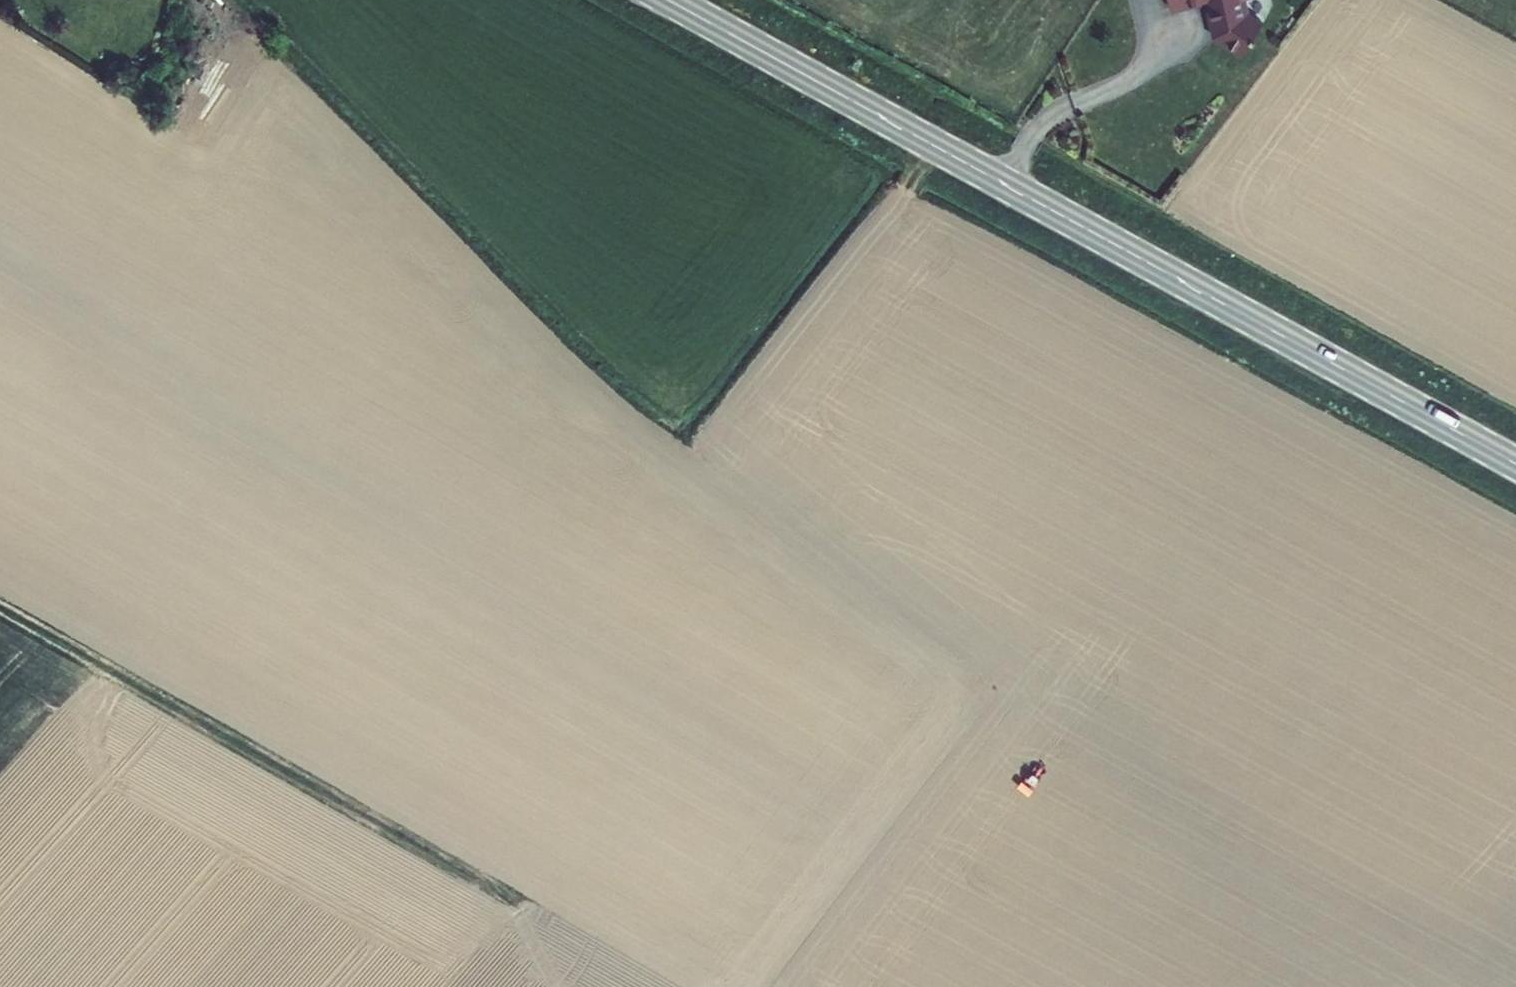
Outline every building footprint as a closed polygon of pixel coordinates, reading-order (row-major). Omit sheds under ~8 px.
[(1189,24),(1224,17),(1231,52),(1258,71),(1279,40),(1265,30),(1262,15),(1268,14),(1265,0),(1184,0),(1189,24)]
